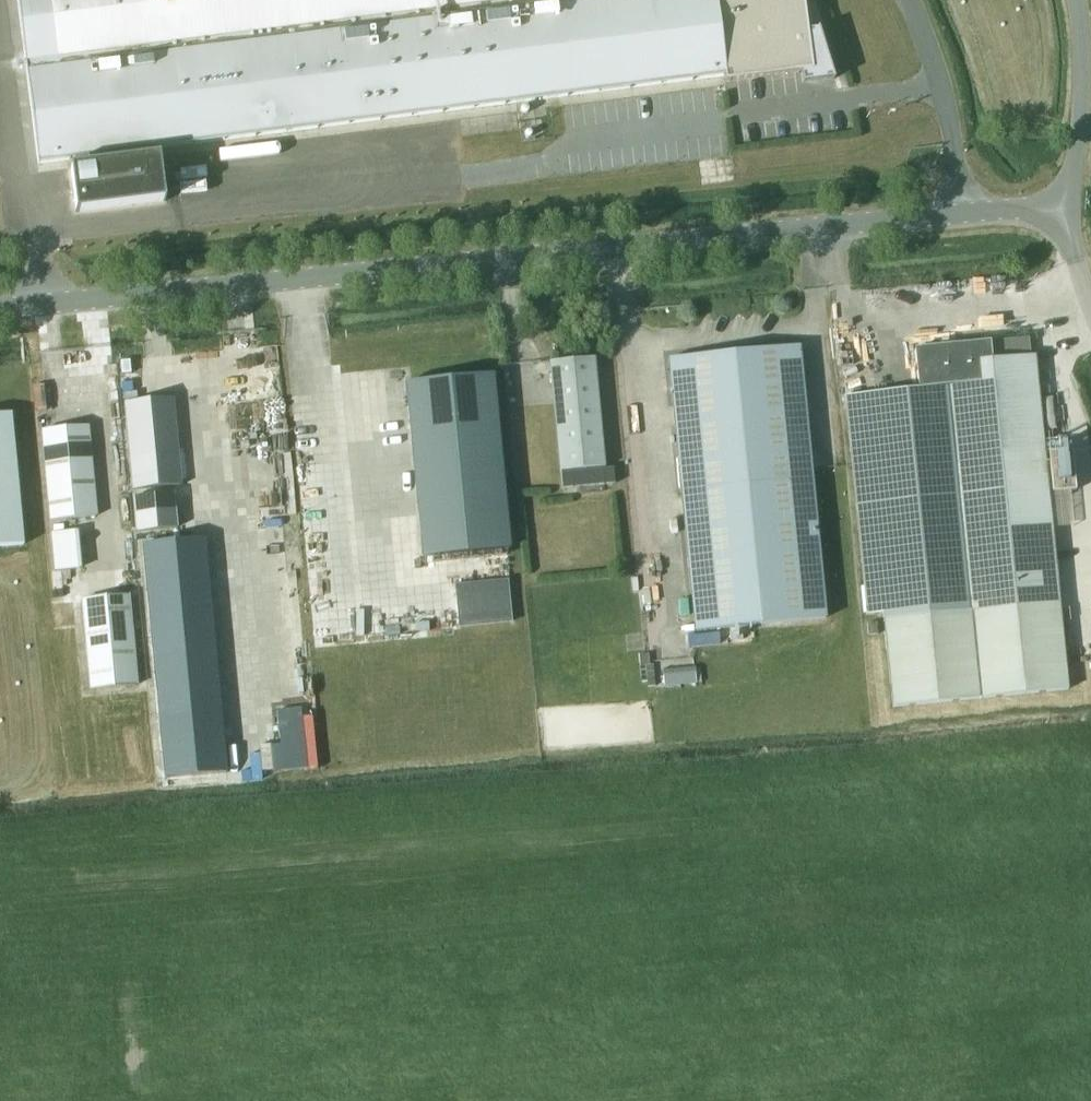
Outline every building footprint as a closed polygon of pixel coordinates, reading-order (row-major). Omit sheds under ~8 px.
[(38,163),(724,76),(725,82),(801,72),(802,82),(832,78),(832,79),(834,79),(818,28),(816,28),(817,29),(807,31),(803,0),(17,0),(38,163)] [(73,159),(74,168),(69,169),(75,215),(166,203),(160,157),(90,165),(89,157),(73,159)] [(918,389),(845,396),(866,615),(881,614),(882,617),(882,621),(883,621),(892,709),(1068,692),(1034,355),(1030,356),(1029,338),(991,342),(915,348),(918,389)] [(668,359),(694,630),(825,618),(799,347),(668,359)] [(604,468),(594,358),(550,362),(560,472),(604,468)] [(422,557),(509,548),(493,374),(406,383),(422,557)] [(170,398),(123,402),(132,489),(178,484),(170,398)] [(11,413),(0,414),(0,546),(24,544),(11,413)] [(42,430),(50,520),(96,516),(88,426),(42,430)] [(614,483),(612,468),(560,473),(562,488),(614,483)] [(168,492),(132,496),(135,530),(173,526),(168,492)] [(82,568),(78,530),(51,533),(54,571),(82,568)] [(206,537),(144,543),(160,713),(223,708),(206,537)] [(467,583),(457,584),(461,627),(513,622),(509,579),(467,583)] [(129,594),(81,598),(90,690),(138,686),(129,594)] [(877,622),(867,622),(868,634),(878,634),(877,622)] [(646,668),(650,667),(649,655),(638,656),(640,669),(646,668)] [(646,668),(647,681),(648,689),(655,688),(653,667),(650,667),(646,668)] [(662,670),(664,686),(695,683),(694,667),(662,670)] [(226,774),(318,769),(315,714),(298,715),(299,732),(278,733),(278,743),(225,746),(226,774)]
